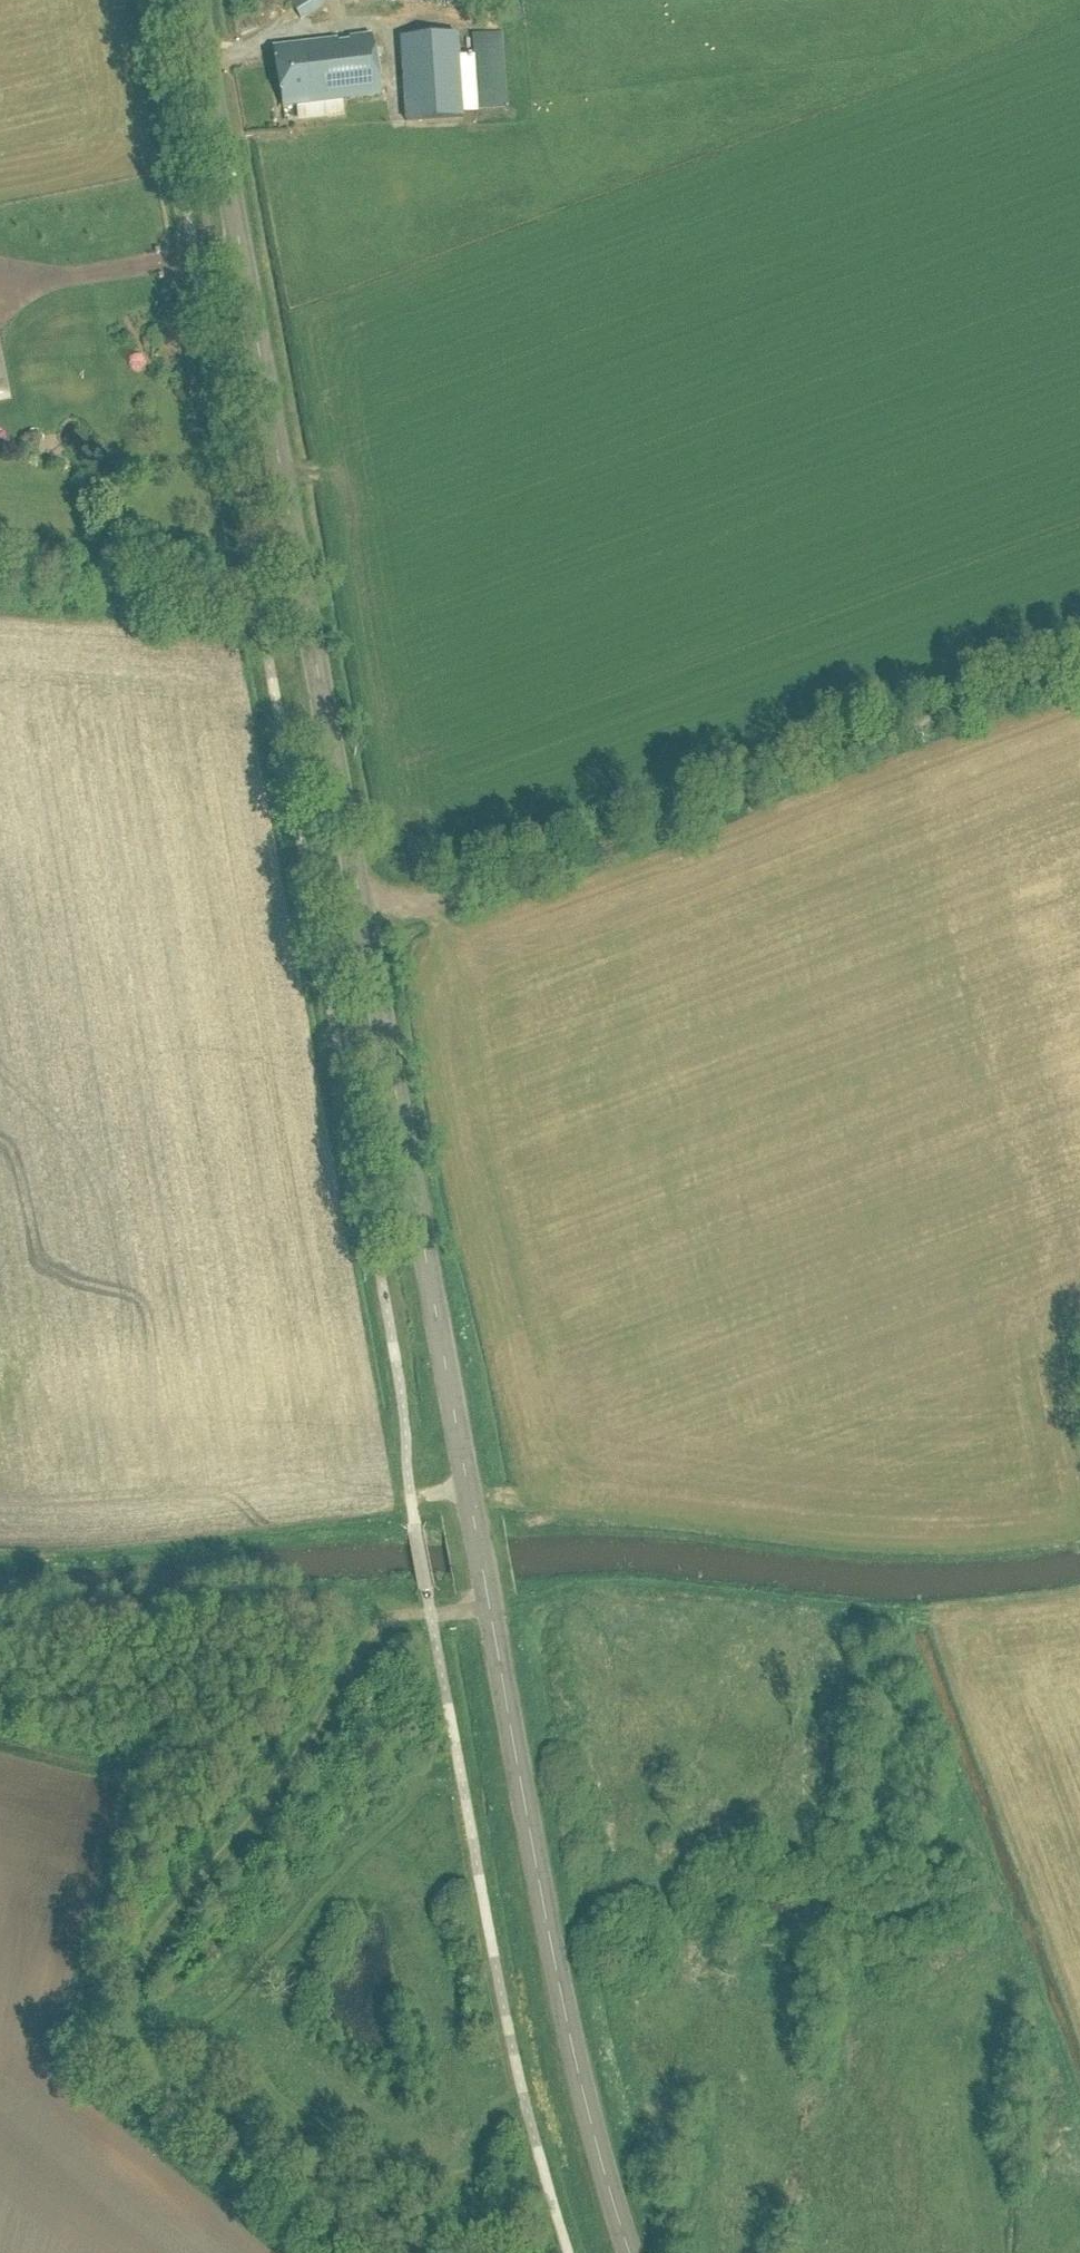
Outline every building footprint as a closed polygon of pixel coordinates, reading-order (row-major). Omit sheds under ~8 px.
[(477,71),(462,72),(460,37),(401,42),(407,125),(466,121),(465,112),(507,110),(502,35),(474,36),(477,71)] [(276,110),(378,98),(371,38),(269,51),(276,110)] [(338,112),(322,115),(325,131),(341,128),(338,112)]
